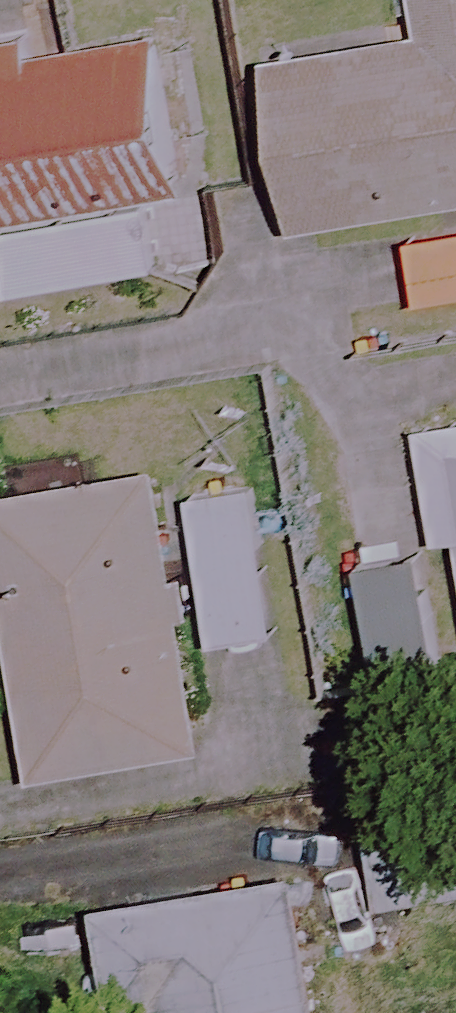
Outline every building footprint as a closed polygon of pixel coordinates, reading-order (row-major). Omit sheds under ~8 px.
[(285,229),(455,201),(455,0),(402,0),(408,34),(257,59),(285,229)] [(175,194),(149,34),(25,55),(22,36),(0,39),(0,223),(175,194)] [(455,295),(455,231),(399,241),(409,303),(455,295)] [(448,540),(455,591),(455,421),(408,429),(426,543),(448,540)] [(0,489),(0,670),(19,784),(198,755),(151,465),(0,489)] [(246,486),(177,497),(201,644),(271,633),(246,486)] [(428,553),(345,566),(366,693),(449,679),(428,553)] [(455,889),(455,788),(354,802),(366,900),(455,889)] [(284,861),(83,892),(99,997),(142,991),(145,1012),(308,1012),(284,861)]
